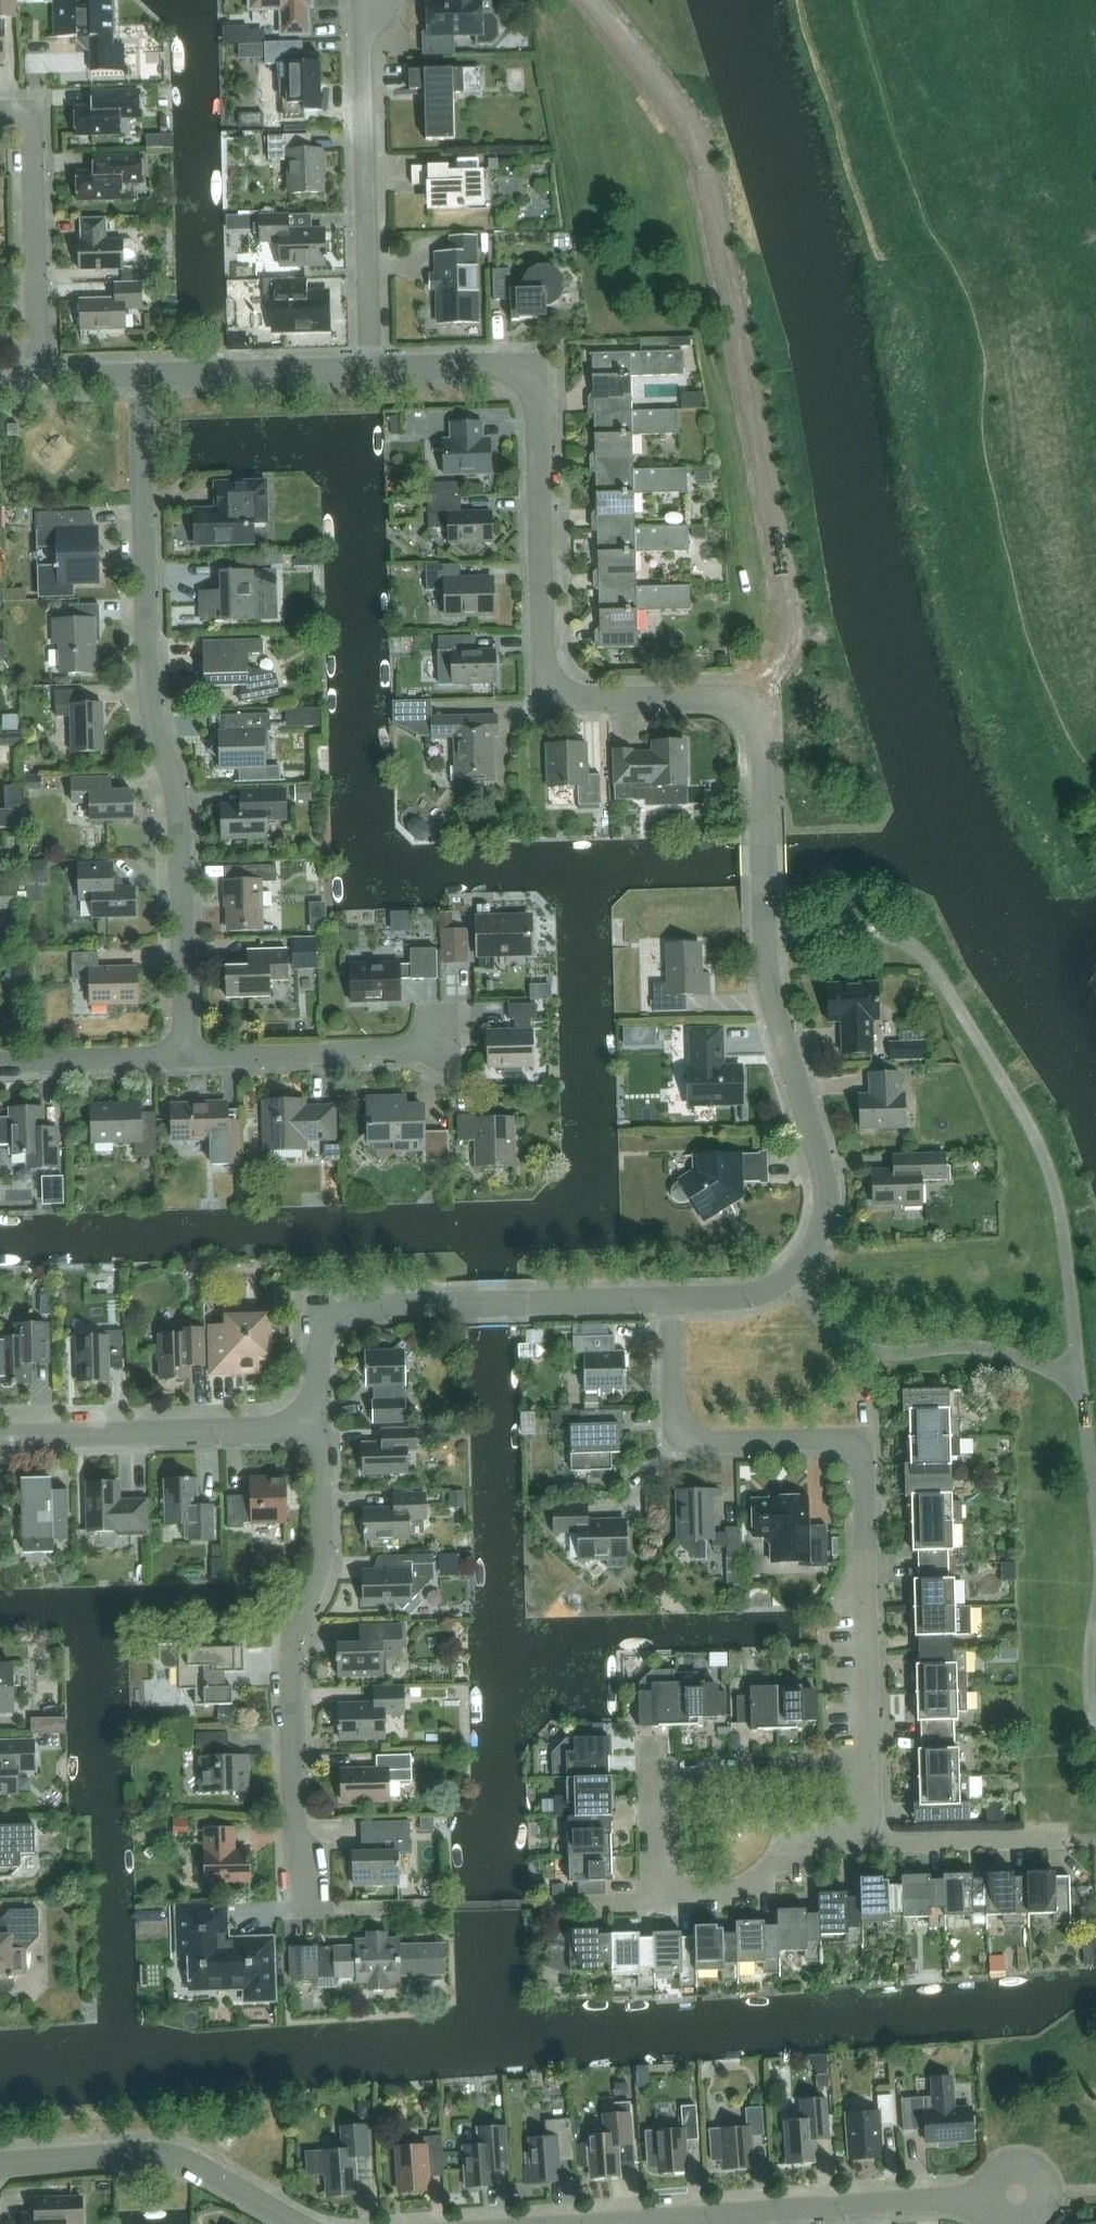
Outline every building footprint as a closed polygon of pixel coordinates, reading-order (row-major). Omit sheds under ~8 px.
[(16,0),(0,0),(0,60),(4,59),(3,22),(1,22),(1,18),(17,17),(16,0)] [(44,38),(76,37),(91,51),(91,72),(124,71),(123,44),(112,44),(111,0),(104,0),(75,1),(75,0),(43,0),(44,3),(54,3),(55,35),(44,35),(44,38)] [(311,0),(250,0),(250,9),(280,8),(281,35),(308,34),(307,7),(311,7),(311,0)] [(452,36),(476,35),(476,45),(492,44),(499,38),(498,20),(491,13),(477,14),(476,0),(427,0),(428,33),(423,33),(424,53),(453,53),(452,36)] [(247,28),(225,29),(226,44),(247,43),(247,28)] [(319,54),(303,55),(303,42),(264,43),(264,65),(278,64),(279,81),(286,81),(287,104),(303,104),(303,111),(320,111),(319,54)] [(261,45),(250,45),(251,58),(261,57),(261,45)] [(463,69),(409,71),(409,95),(424,95),(425,140),(454,139),(453,94),(464,93),(463,69)] [(92,107),(75,107),(76,136),(119,135),(119,118),(140,117),(139,90),(105,91),(91,91),(92,107)] [(264,126),(264,113),(248,113),(248,126),(264,126)] [(308,150),(308,135),(268,136),(268,160),(288,159),(289,193),(322,192),(321,150),(308,150)] [(121,183),(142,183),(141,155),(106,156),(92,157),(92,172),(77,172),(77,201),(121,200),(121,183)] [(498,159),(489,159),(489,171),(498,170),(498,159)] [(464,203),(480,203),(479,170),(448,171),(448,165),(411,167),(412,184),(435,184),(436,208),(464,207),(464,203)] [(255,215),(241,215),(242,229),(256,229),(255,215)] [(288,230),(287,215),(259,216),(260,242),(279,241),(280,266),(324,264),(323,229),(288,230)] [(106,218),(79,218),(80,232),(82,232),(82,241),(78,241),(79,270),(122,269),(123,269),(123,267),(123,259),(131,259),(135,255),(135,244),(130,240),(98,241),(97,231),(106,231),(106,218)] [(438,323),(477,322),(474,237),(451,237),(451,253),(436,253),(438,323)] [(123,269),(122,269),(122,281),(137,280),(137,266),(123,267),(123,269)] [(510,269),(492,269),(493,300),(510,299),(511,321),(543,320),(544,322),(545,322),(545,306),(549,306),(558,300),(563,291),(563,281),(557,272),(548,267),(537,267),(528,272),(523,281),(523,288),(510,288),(510,269)] [(295,293),(295,279),(263,280),(263,295),(274,295),(275,331),(326,330),(325,293),(295,293)] [(115,299),(80,300),(81,331),(125,330),(124,309),(141,309),(141,283),(115,284),(115,299)] [(668,336),(669,346),(690,345),(690,336),(668,336)] [(245,337),(229,337),(229,350),(250,350),(250,342),(245,337)] [(589,353),(590,397),(591,413),(631,411),(630,376),(684,375),(683,351),(589,353)] [(701,394),(687,394),(687,409),(702,409),(701,394)] [(678,410),(631,411),(591,413),(592,471),(633,470),(632,435),(679,434),(678,410)] [(482,439),(482,424),(482,422),(451,423),(451,440),(443,440),(444,474),(490,473),(489,439),(482,439)] [(18,425),(7,425),(7,436),(18,436),(18,425)] [(686,468),(633,470),(592,471),(594,530),(634,529),(634,528),(633,494),(687,492),(686,468)] [(199,509),(199,523),(200,545),(255,544),(255,525),(267,525),(266,481),(225,482),(226,499),(223,499),(223,502),(217,509),(199,509)] [(461,482),(433,483),(434,495),(461,494),(461,482)] [(483,484),(470,484),(470,492),(483,492),(483,484)] [(461,512),(460,497),(428,498),(428,528),(448,528),(448,543),(492,542),(491,512),(461,512)] [(92,511),(37,513),(38,548),(57,548),(58,565),(37,566),(38,599),(75,597),(75,584),(98,583),(97,528),(92,528),(92,511)] [(594,530),(595,589),(636,588),(636,587),(635,552),(688,551),(688,527),(634,528),(634,529),(594,530)] [(705,528),(692,528),(692,537),(705,537),(705,528)] [(283,557),(235,558),(236,565),(283,565),(283,557)] [(494,614),(493,583),(493,579),(460,580),(459,564),(425,565),(426,590),(444,590),(445,615),(494,614)] [(201,591),(202,612),(223,611),(223,621),(260,620),(259,570),(221,571),(222,591),(201,591)] [(595,589),(597,645),(597,648),(638,647),(637,611),(690,609),(689,586),(636,587),(636,588),(595,589)] [(27,588),(6,589),(6,600),(27,599),(27,588)] [(94,620),(99,620),(99,604),(69,605),(69,620),(53,620),(53,643),(59,643),(60,673),(96,672),(94,620)] [(496,683),(495,650),(468,651),(467,636),(427,637),(428,661),(452,660),(452,684),(496,683)] [(263,654),(262,639),(203,641),(204,687),(221,686),(221,689),(231,689),(231,686),(244,685),(240,702),(247,701),(278,695),(274,675),(248,670),(247,654),(263,654)] [(71,752),(103,751),(102,704),(82,704),(81,690),(55,691),(56,717),(70,716),(71,752)] [(496,715),(432,717),(432,700),(393,701),(393,723),(422,737),(454,737),(454,752),(457,752),(458,782),(494,781),(493,761),(490,761),(489,736),(497,736),(496,715)] [(321,707),(285,709),(286,727),(322,726),(321,707)] [(226,732),(220,732),(220,752),(216,757),(220,762),(221,769),(239,768),(239,783),(281,781),(280,766),(264,766),(263,753),(267,749),(263,745),(263,732),(270,731),(270,714),(225,715),(226,732)] [(0,734),(0,746),(6,746),(6,747),(21,746),(20,734),(0,734)] [(652,752),(634,753),(634,749),(612,749),(613,787),(614,787),(614,801),(634,800),(633,783),(653,783),(653,786),(686,785),(685,741),(652,742),(652,752)] [(578,805),(601,804),(600,774),(587,775),(586,744),(546,745),(547,787),(577,786),(578,805)] [(42,775),(25,776),(26,786),(42,785),(42,775)] [(133,819),(132,791),(103,792),(102,778),(72,779),(72,802),(90,802),(90,820),(133,819)] [(311,787),(296,787),(296,799),(311,799),(311,787)] [(264,820),(285,819),(284,789),(249,790),(250,805),(222,806),(223,838),(264,836),(264,820)] [(0,810),(0,827),(24,827),(23,809),(0,810)] [(39,861),(26,861),(26,872),(26,884),(39,884),(39,861)] [(135,916),(134,888),(113,889),(113,876),(107,876),(107,863),(79,864),(79,900),(92,899),(93,917),(135,916)] [(261,882),(276,882),(276,865),(241,866),(241,881),(224,882),(224,902),(227,902),(227,928),(262,927),(261,882)] [(18,886),(0,886),(0,910),(18,909),(18,886)] [(36,886),(27,886),(28,902),(37,902),(36,886)] [(440,929),(453,929),(453,912),(439,912),(440,929)] [(478,955),(530,954),(529,918),(478,919),(478,955)] [(326,920),(312,921),(313,930),(320,930),(326,920)] [(445,961),(465,961),(465,931),(444,932),(445,961)] [(317,939),(292,940),(293,954),(302,954),(303,965),(317,965),(317,954),(317,939)] [(685,995),(709,994),(708,974),(700,974),(699,943),(667,944),(668,983),(653,983),(653,1011),(685,1010),(685,995)] [(410,979),(436,979),(435,948),(409,949),(410,964),(399,965),(399,964),(350,966),(351,1000),(400,999),(399,979),(410,979)] [(227,998),(269,996),(269,980),(287,980),(286,950),(255,950),(255,967),(226,968),(227,998)] [(90,1006),(138,1004),(137,967),(98,968),(98,953),(72,953),(72,979),(90,979),(90,1006)] [(12,969),(6,976),(18,986),(24,978),(12,969)] [(872,1020),(878,1020),(877,983),(827,984),(828,1021),(843,1021),(844,1027),(841,1027),(842,1053),(872,1053),(872,1020)] [(488,1033),(488,1066),(488,1068),(490,1068),(490,1065),(496,1065),(497,1072),(522,1071),(522,1065),(531,1065),(531,1068),(532,1068),(532,1065),(531,1032),(531,1019),(537,1019),(536,1004),(508,1004),(508,1020),(514,1019),(515,1032),(488,1033)] [(655,1028),(646,1029),(647,1046),(655,1046),(655,1028)] [(691,1068),(687,1068),(688,1105),(742,1103),(741,1066),(718,1067),(717,1055),(721,1055),(721,1029),(690,1030),(691,1068)] [(925,1060),(925,1040),(889,1041),(889,1060),(925,1060)] [(860,1128),(904,1127),(903,1094),(900,1094),(899,1073),(869,1074),(870,1095),(859,1095),(860,1128)] [(423,1162),(449,1161),(448,1131),(423,1132),(422,1106),(404,1106),(404,1098),(368,1099),(369,1142),(395,1141),(396,1150),(423,1149),(423,1162)] [(304,1138),(333,1137),(332,1108),(303,1109),(303,1100),(265,1101),(266,1150),(304,1149),(304,1138)] [(212,1164),(240,1164),(239,1120),(224,1121),(223,1103),(175,1104),(176,1140),(212,1139),(212,1164)] [(135,1156),(157,1156),(155,1112),(140,1113),(140,1105),(91,1106),(92,1141),(135,1140),(135,1156)] [(8,1154),(27,1154),(27,1160),(37,1160),(37,1168),(59,1167),(58,1130),(44,1130),(43,1108),(9,1108),(9,1116),(0,1117),(0,1147),(8,1147),(8,1154)] [(476,1166),(514,1165),(513,1118),(475,1119),(475,1115),(457,1115),(458,1141),(475,1141),(476,1166)] [(340,1161),(340,1145),(325,1146),(325,1161),(340,1161)] [(688,1201),(691,1200),(703,1220),(742,1196),(741,1182),(763,1181),(763,1153),(693,1155),(694,1171),(679,1180),(679,1181),(677,1181),(676,1182),(674,1183),(673,1184),(673,1186),(672,1187),(671,1189),(671,1191),(671,1193),(671,1194),(671,1196),(673,1198),(673,1199),(675,1201),(676,1202),(678,1202),(680,1203),(682,1203),(684,1203),(686,1203),(687,1202),(688,1201)] [(893,1169),(873,1170),(875,1205),(903,1204),(904,1206),(922,1206),(921,1181),(945,1180),(945,1153),(914,1154),(893,1154),(893,1169)] [(63,1175),(52,1176),(53,1203),(63,1203),(63,1175)] [(637,1269),(648,1269),(647,1258),(636,1258),(637,1269)] [(257,1359),(271,1359),(269,1312),(222,1313),(222,1326),(209,1327),(210,1374),(258,1373),(257,1359)] [(31,1383),(30,1364),(48,1363),(48,1353),(48,1323),(15,1324),(16,1337),(0,1338),(0,1384),(31,1383)] [(160,1379),(189,1378),(188,1366),(205,1365),(204,1328),(186,1329),(186,1334),(159,1334),(160,1379)] [(542,1330),(526,1331),(527,1345),(536,1345),(543,1344),(542,1330)] [(77,1337),(79,1382),(107,1381),(107,1368),(123,1368),(122,1331),(105,1331),(105,1336),(77,1337)] [(615,1352),(614,1336),(572,1337),(573,1369),(583,1369),(584,1390),(598,1390),(598,1396),(614,1396),(614,1390),(624,1389),(624,1392),(625,1392),(624,1353),(626,1353),(626,1352),(615,1352)] [(393,1350),(365,1351),(365,1358),(360,1364),(372,1374),(372,1378),(366,1378),(366,1387),(374,1386),(374,1400),(372,1400),(373,1422),(406,1422),(404,1361),(413,1351),(402,1340),(393,1350)] [(908,1437),(908,1438),(960,1436),(959,1436),(958,1390),(948,1391),(948,1389),(902,1390),(902,1413),(908,1413),(909,1437),(908,1437)] [(611,1453),(619,1453),(619,1425),(622,1425),(621,1410),(581,1411),(582,1424),(570,1425),(571,1471),(611,1470),(611,1453)] [(565,1411),(551,1412),(551,1424),(566,1423),(565,1411)] [(415,1442),(414,1429),(388,1430),(389,1443),(362,1443),(363,1474),(407,1473),(406,1442),(415,1442)] [(904,1464),(904,1480),(947,1479),(947,1465),(950,1465),(950,1457),(960,1456),(959,1437),(960,1437),(960,1436),(908,1438),(908,1439),(909,1439),(909,1464),(904,1464)] [(243,1524),(286,1522),(285,1477),(250,1478),(251,1495),(227,1496),(228,1528),(243,1528),(243,1524)] [(214,1538),(213,1505),(198,1506),(197,1479),(188,1479),(188,1478),(184,1478),(184,1480),(164,1480),(165,1497),(160,1501),(165,1506),(166,1524),(184,1524),(185,1539),(214,1538)] [(947,1479),(904,1480),(905,1498),(910,1497),(911,1522),(910,1522),(910,1523),(963,1521),(962,1521),(961,1501),(951,1502),(951,1493),(948,1493),(947,1479)] [(149,1535),(148,1498),(118,1499),(118,1481),(117,1481),(117,1486),(88,1486),(88,1482),(87,1482),(88,1531),(118,1531),(119,1536),(149,1535)] [(52,1483),(21,1484),(22,1515),(19,1516),(22,1527),(23,1549),(53,1548),(53,1539),(68,1539),(67,1490),(52,1491),(52,1483)] [(722,1491),(721,1490),(676,1491),(678,1540),(678,1545),(694,1559),(707,1559),(707,1539),(712,1539),(712,1547),(726,1546),(726,1559),(736,1558),(739,1558),(738,1527),(725,1527),(726,1533),(712,1533),(711,1491),(722,1491)] [(462,1492),(450,1493),(451,1502),(463,1501),(462,1492)] [(425,1519),(424,1494),(394,1495),(394,1508),(364,1509),(365,1529),(364,1529),(364,1533),(365,1533),(365,1540),(408,1539),(408,1519),(425,1519)] [(809,1567),(827,1567),(826,1525),(809,1526),(808,1496),(769,1497),(769,1499),(751,1499),(752,1536),(759,1536),(771,1547),(771,1562),(808,1561),(809,1567)] [(608,1567),(626,1566),(625,1520),(587,1521),(586,1504),(554,1505),(554,1533),(578,1532),(579,1559),(607,1558),(608,1567)] [(917,1551),(917,1565),(948,1564),(947,1550),(952,1550),(952,1522),(963,1522),(963,1521),(910,1523),(910,1524),(911,1524),(912,1551),(917,1551)] [(373,1571),(366,1571),(367,1602),(394,1602),(402,1609),(416,1594),(410,1589),(410,1580),(430,1580),(433,1580),(433,1564),(432,1555),(432,1554),(402,1555),(379,1556),(379,1571),(373,1571)] [(453,1554),(432,1555),(433,1564),(453,1563),(453,1554)] [(223,1558),(211,1559),(212,1579),(224,1578),(223,1558)] [(736,1558),(726,1559),(727,1573),(736,1572),(736,1558)] [(912,1607),(912,1608),(954,1607),(954,1606),(953,1606),(953,1578),(948,1578),(948,1564),(917,1565),(918,1579),(913,1579),(913,1607),(912,1607)] [(918,1636),(918,1650),(951,1649),(951,1635),(971,1634),(970,1606),(954,1607),(912,1608),(913,1608),(914,1636),(918,1636)] [(382,1658),(402,1657),(401,1625),(360,1626),(360,1643),(345,1644),(345,1641),(335,1642),(336,1661),(338,1661),(338,1677),(382,1676),(382,1658)] [(224,1673),(224,1672),(244,1672),(244,1647),(178,1649),(178,1645),(159,1645),(159,1660),(160,1664),(162,1666),(165,1668),(168,1669),(179,1669),(179,1690),(195,1689),(195,1705),(233,1704),(232,1687),(218,1687),(218,1681),(219,1681),(220,1681),(221,1680),(222,1679),(223,1679),(223,1678),(224,1677),(224,1676),(224,1675),(224,1673)] [(966,1690),(966,1671),(965,1650),(951,1650),(951,1649),(918,1650),(919,1664),(915,1664),(916,1692),(915,1692),(915,1693),(967,1691),(967,1690),(966,1690)] [(13,1712),(12,1664),(0,1665),(0,1713),(13,1712)] [(678,1726),(677,1673),(674,1673),(674,1670),(651,1671),(639,1683),(639,1692),(638,1692),(639,1727),(678,1726)] [(698,1673),(677,1673),(678,1726),(704,1725),(704,1718),(717,1717),(725,1717),(725,1693),(716,1693),(716,1686),(703,1686),(703,1682),(698,1682),(698,1673)] [(802,1722),(816,1721),(815,1694),(801,1694),(801,1685),(775,1686),(776,1730),(802,1729),(802,1722)] [(751,1730),(776,1730),(775,1686),(749,1687),(750,1696),(736,1696),(737,1723),(751,1723),(751,1730)] [(384,1714),(403,1713),(402,1687),(374,1688),(375,1703),(339,1704),(340,1726),(337,1726),(337,1730),(340,1730),(340,1740),(384,1738),(384,1714)] [(420,1688),(410,1688),(411,1697),(420,1697),(420,1688)] [(920,1721),(920,1735),(954,1734),(954,1720),(957,1720),(957,1711),(967,1711),(966,1692),(967,1692),(967,1691),(915,1693),(916,1693),(916,1721),(920,1721)] [(233,1709),(218,1710),(219,1722),(233,1721),(233,1709)] [(66,1717),(31,1718),(31,1734),(66,1734),(66,1717)] [(603,1724),(593,1724),(593,1734),(603,1733),(603,1724)] [(243,1794),(250,1794),(250,1777),(247,1777),(247,1756),(229,1756),(228,1732),(196,1733),(196,1748),(200,1748),(201,1791),(196,1791),(196,1792),(242,1791),(242,1803),(243,1803),(243,1794)] [(917,1777),(969,1776),(969,1775),(959,1776),(958,1748),(954,1748),(954,1734),(920,1735),(921,1749),(917,1749),(918,1777),(917,1777)] [(609,1776),(608,1737),(573,1738),(573,1739),(566,1739),(553,1753),(553,1777),(552,1777),(552,1778),(566,1778),(566,1777),(609,1776)] [(18,1794),(17,1770),(35,1770),(34,1740),(0,1741),(0,1794),(18,1794)] [(389,1781),(411,1781),(411,1755),(376,1756),(377,1770),(341,1771),(341,1800),(389,1799),(389,1781)] [(566,1778),(566,1796),(554,1796),(555,1817),(571,1817),(610,1815),(610,1802),(609,1776),(566,1777),(566,1778)] [(969,1777),(969,1776),(917,1777),(917,1778),(918,1778),(919,1806),(924,1806),(924,1821),(970,1820),(968,1777),(969,1777)] [(1003,1811),(986,1811),(986,1822),(1003,1821),(1003,1811)] [(567,1830),(568,1856),(611,1855),(611,1829),(610,1815),(571,1817),(571,1830),(567,1830)] [(434,1817),(421,1817),(421,1831),(434,1831),(434,1817)] [(190,1818),(174,1819),(175,1832),(190,1831),(190,1818)] [(354,1886),(398,1885),(397,1867),(398,1867),(398,1862),(397,1862),(396,1852),(410,1852),(409,1821),(361,1822),(361,1852),(353,1852),(354,1886)] [(35,1853),(34,1825),(0,1826),(0,1877),(11,1877),(21,1867),(21,1854),(35,1853)] [(206,1882),(250,1881),(249,1850),(235,1850),(234,1828),(205,1829),(205,1849),(206,1882)] [(611,1855),(568,1856),(569,1882),(577,1881),(578,1895),(605,1894),(605,1881),(612,1880),(611,1855)] [(1055,1876),(1055,1871),(1027,1872),(1028,1928),(1029,1928),(1029,1913),(1055,1913),(1055,1922),(1069,1922),(1069,1927),(1071,1927),(1069,1876),(1055,1876)] [(1013,1878),(1013,1872),(985,1873),(986,1929),(987,1929),(987,1915),(1002,1914),(1003,1926),(1027,1925),(1028,1928),(1027,1872),(1026,1872),(1026,1877),(1013,1878)] [(986,1924),(986,1929),(985,1873),(984,1873),(984,1878),(971,1879),(971,1873),(943,1874),(945,1930),(945,1916),(971,1915),(972,1925),(986,1924)] [(944,1925),(944,1930),(945,1930),(943,1874),(942,1874),(943,1880),(930,1880),(929,1875),(902,1875),(903,1936),(904,1936),(904,1917),(930,1916),(930,1926),(944,1925)] [(902,1875),(901,1875),(901,1885),(888,1885),(888,1880),(860,1881),(860,1897),(862,1948),(863,1948),(862,1922),(877,1922),(877,1934),(902,1933),(903,1936),(902,1875)] [(860,1881),(859,1881),(860,1897),(847,1897),(847,1892),(819,1893),(821,1964),(821,1934),(847,1934),(847,1943),(861,1943),(861,1948),(862,1948),(860,1897),(860,1881)] [(563,1885),(553,1885),(553,1896),(564,1895),(563,1885)] [(819,1893),(818,1893),(818,1913),(805,1914),(805,1908),(777,1909),(779,1976),(780,1976),(779,1951),(806,1950),(806,1960),(820,1959),(820,1964),(821,1964),(819,1893)] [(198,1956),(198,1971),(199,1990),(244,1988),(245,2001),(273,2001),(273,2003),(275,2003),(273,1937),(271,1937),(271,1940),(245,1941),(245,1938),(222,1939),(221,1904),(176,1905),(178,1956),(198,1956)] [(9,1991),(13,1987),(13,1974),(26,1974),(25,1950),(38,1936),(37,1909),(11,1910),(0,1921),(0,1928),(2,1930),(0,1932),(0,1991),(9,1991)] [(736,1921),(738,1984),(738,1963),(764,1962),(764,1972),(778,1971),(779,1976),(777,1909),(777,1925),(764,1926),(764,1920),(736,1921)] [(737,1984),(738,1984),(736,1921),(735,1921),(736,1933),(723,1934),(722,1928),(694,1929),(696,1987),(697,1987),(696,1971),(723,1970),(723,1979),(737,1979),(737,1984)] [(611,1970),(612,1975),(611,1933),(610,1933),(610,1934),(597,1934),(597,1929),(569,1929),(569,1943),(546,1943),(546,1945),(551,1944),(543,1964),(580,1977),(580,1971),(611,1970)] [(681,1937),(681,1931),(653,1932),(654,1989),(655,1988),(655,1974),(681,1973),(681,1983),(695,1982),(695,1987),(696,1987),(694,1929),(694,1936),(681,1937)] [(335,1977),(356,1977),(356,1983),(369,1983),(369,1989),(387,1989),(387,1982),(400,1982),(400,1975),(421,1975),(424,1975),(424,1980),(441,1980),(441,1974),(444,1974),(444,1944),(421,1944),(399,1945),(399,1938),(387,1939),(387,1932),(367,1933),(367,1939),(355,1940),(355,1946),(334,1947),(334,1950),(316,1950),(316,1947),(290,1948),(291,1978),(317,1978),(335,1977)] [(639,1938),(639,1933),(611,1933),(612,1975),(639,1974),(640,1984),(654,1983),(654,1989),(653,1932),(652,1932),(652,1938),(639,1938)] [(1017,1942),(1018,1971),(1031,1971),(1030,1941),(1017,1942)] [(829,2073),(818,2074),(819,2084),(830,2083),(829,2073)] [(971,2108),(956,2109),(954,2075),(929,2077),(930,2096),(908,2098),(901,2099),(903,2130),(910,2130),(924,2129),(925,2141),(937,2140),(938,2147),(956,2145),(956,2139),(973,2138),(971,2108)] [(880,2124),(894,2123),(892,2095),(877,2096),(878,2111),(845,2113),(848,2159),(882,2157),(880,2124)] [(787,2164),(816,2161),(814,2131),(828,2130),(826,2098),(800,2100),(801,2120),(784,2121),(787,2164)] [(363,2102),(358,2109),(358,2117),(372,2115),(371,2101),(363,2102)] [(601,2114),(603,2134),(589,2135),(589,2143),(577,2144),(579,2168),(591,2166),(592,2178),(618,2176),(616,2145),(633,2144),(630,2102),(612,2103),(613,2113),(601,2114)] [(681,2106),(682,2128),(645,2131),(648,2168),(659,2167),(659,2173),(686,2171),(684,2140),(698,2139),(696,2105),(681,2106)] [(746,2127),(721,2129),(721,2127),(708,2128),(711,2161),(722,2160),(723,2168),(752,2166),(750,2136),(764,2135),(761,2107),(745,2108),(746,2127)] [(580,2117),(571,2118),(572,2126),(578,2126),(581,2126),(580,2117)] [(530,2152),(524,2153),(526,2182),(560,2180),(558,2149),(573,2148),(572,2133),(572,2126),(571,2118),(544,2120),(546,2137),(529,2138),(530,2152)] [(509,2169),(507,2139),(506,2124),(476,2127),(477,2145),(463,2146),(465,2187),(497,2184),(496,2170),(509,2169)] [(342,2149),(324,2151),(324,2150),(305,2151),(307,2176),(326,2174),(327,2192),(356,2190),(353,2156),(369,2155),(367,2125),(341,2127),(342,2149)] [(427,2177),(444,2175),(441,2135),(423,2137),(424,2145),(396,2147),(399,2191),(428,2189),(427,2177)] [(23,2214),(24,2223),(65,2223),(82,2222),(82,2197),(51,2198),(35,2198),(35,2213),(23,2214)]
